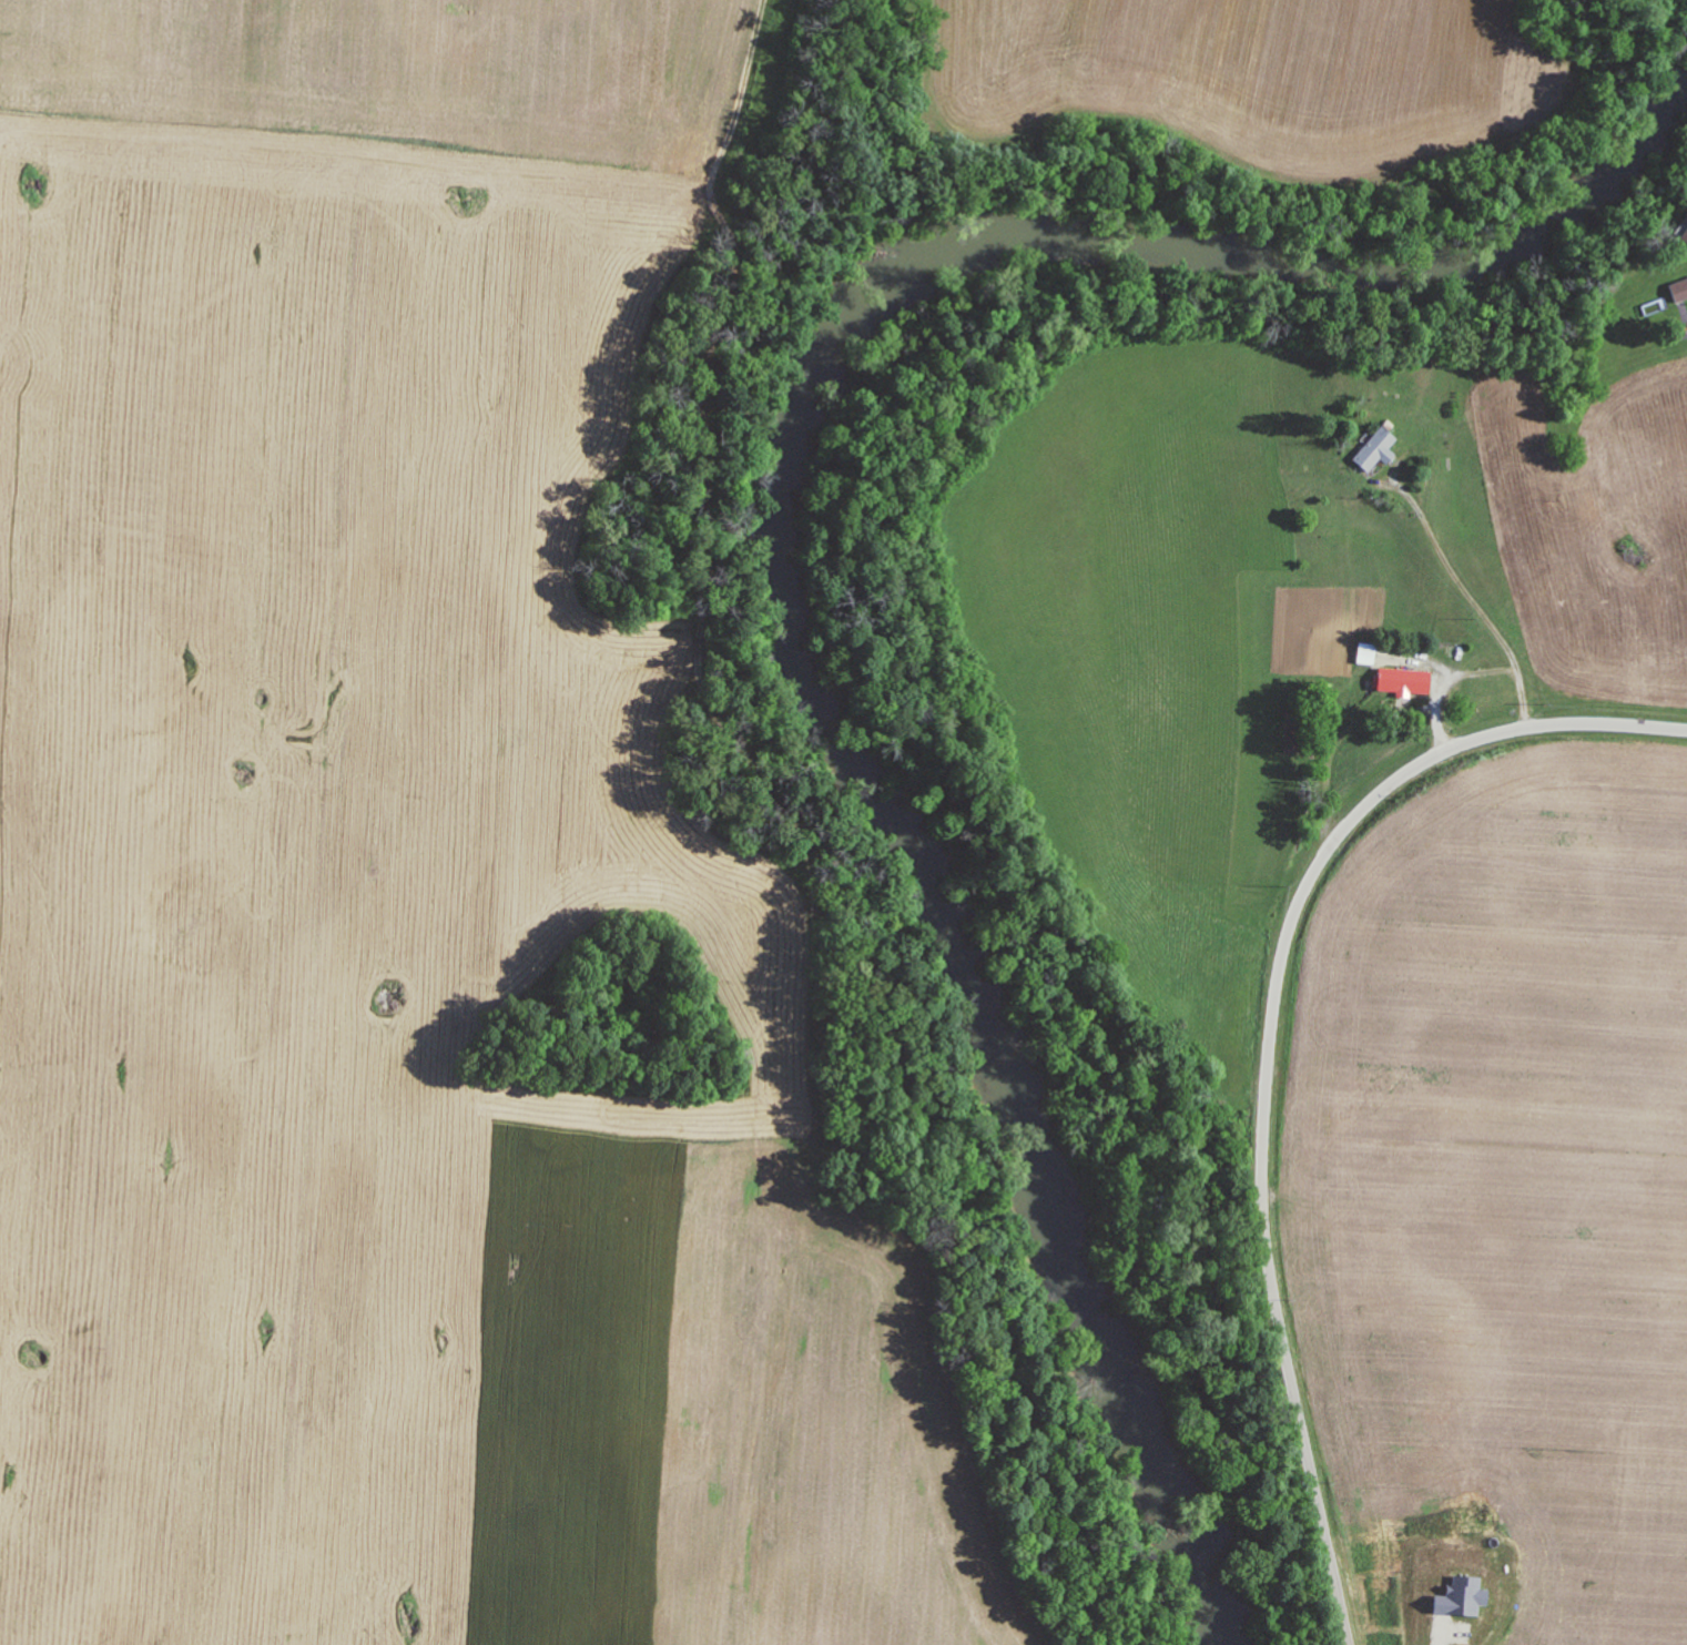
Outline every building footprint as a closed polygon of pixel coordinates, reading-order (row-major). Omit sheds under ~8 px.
[(1684,278),(1667,286),(1675,304),(1686,299),(1686,285),(1684,278)] [(1380,460),(1386,465),(1395,455),(1388,449),(1396,440),(1381,426),(1351,460),(1367,474),(1380,460)] [(1356,663),(1375,664),(1376,643),(1357,642),(1356,663)] [(1377,692),(1408,694),(1408,692),(1427,693),(1429,672),(1379,669),(1377,692)]
